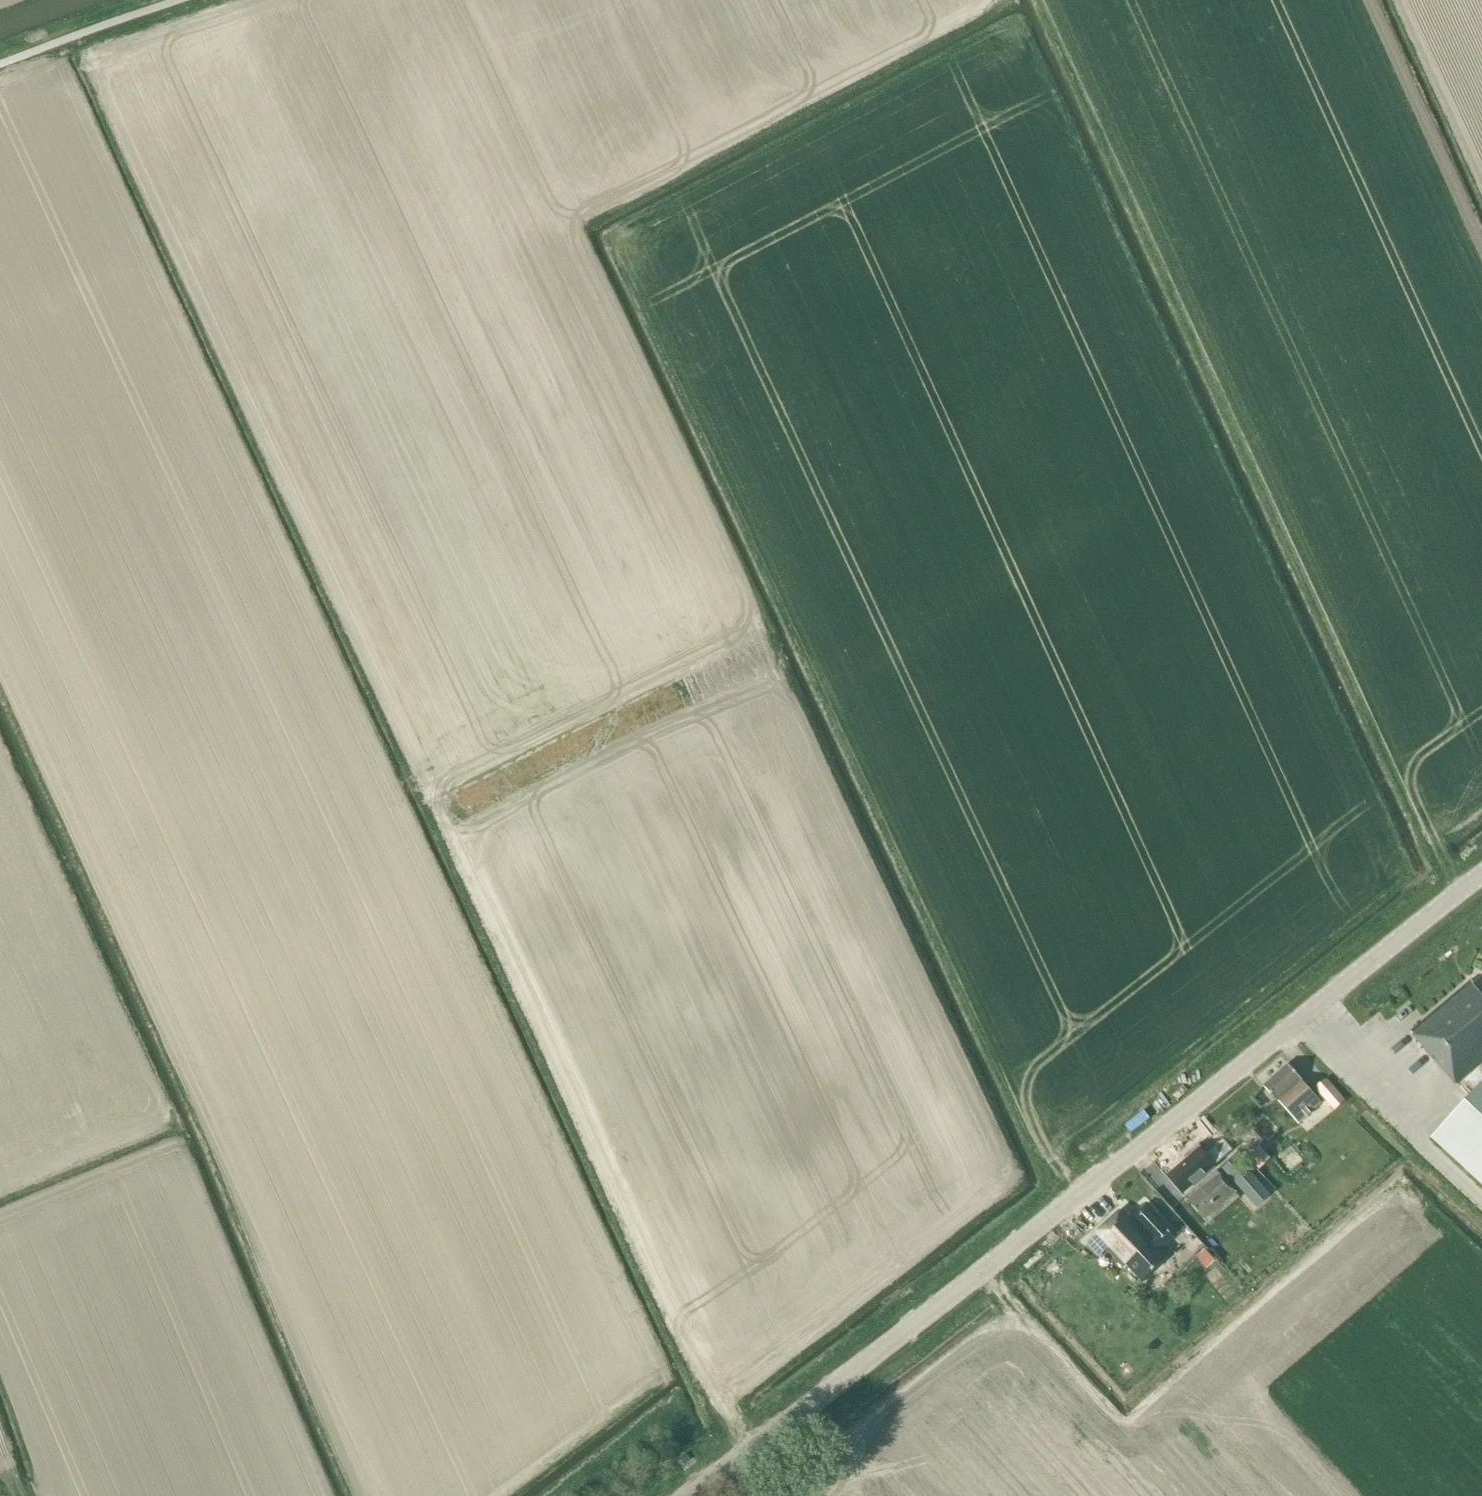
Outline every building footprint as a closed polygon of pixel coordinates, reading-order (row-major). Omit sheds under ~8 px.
[(1413,1035),(1455,1084),(1457,1082),(1470,1096),(1431,1138),(1481,1185),(1481,978),(1413,1035)] [(1386,1016),(1390,1021),(1395,1017),(1391,1012),(1386,1016)] [(1264,1086),(1275,1098),(1298,1124),(1321,1103),(1287,1065),(1264,1086)] [(1335,1110),(1345,1100),(1326,1079),(1315,1088),(1335,1110)] [(1195,1150),(1185,1158),(1187,1160),(1169,1175),(1184,1192),(1220,1162),(1209,1149),(1200,1156),(1195,1150)] [(1261,1149),(1250,1160),(1259,1169),(1270,1159),(1261,1149)] [(1232,1178),(1244,1167),(1236,1157),(1223,1168),(1232,1178)] [(1244,1167),(1232,1178),(1254,1203),(1266,1192),(1244,1167)] [(1186,1197),(1209,1224),(1239,1198),(1216,1171),(1186,1197)] [(1167,1204),(1173,1200),(1166,1191),(1160,1196),(1167,1204)] [(1106,1250),(1124,1269),(1127,1266),(1142,1282),(1167,1258),(1161,1251),(1175,1238),(1145,1205),(1132,1217),(1126,1209),(1087,1245),(1098,1256),(1106,1250)] [(1199,1255),(1209,1266),(1215,1260),(1206,1250),(1199,1255)]
